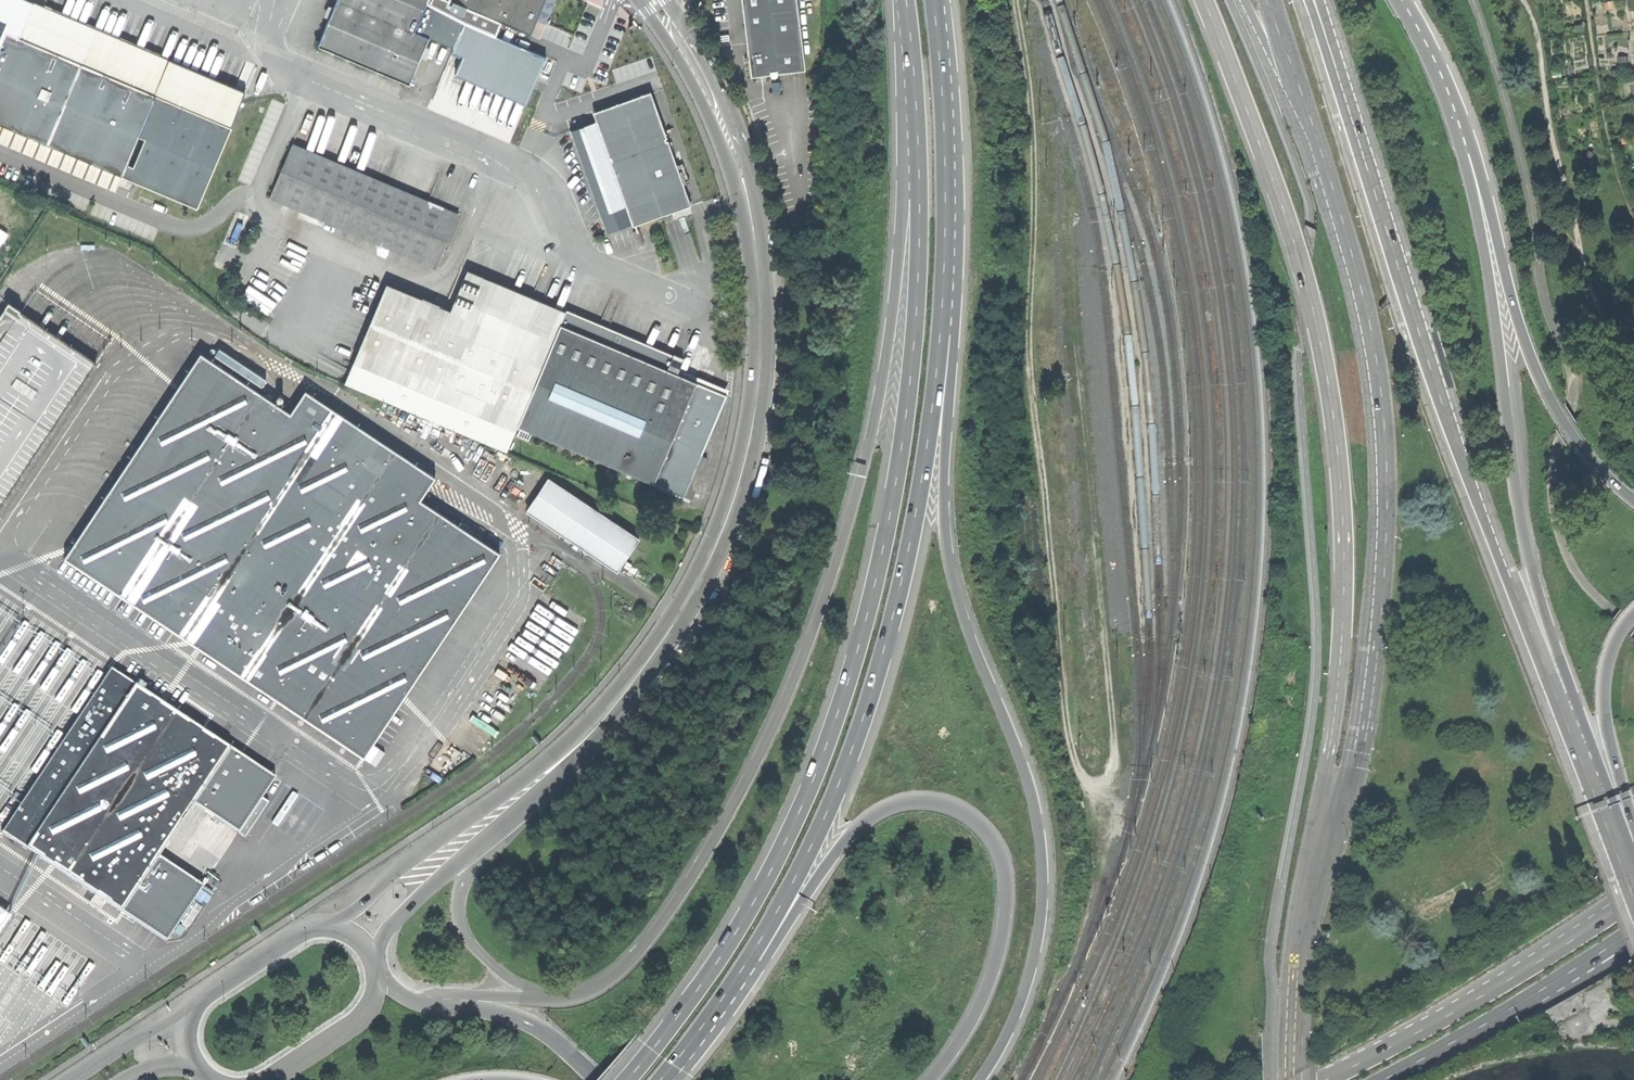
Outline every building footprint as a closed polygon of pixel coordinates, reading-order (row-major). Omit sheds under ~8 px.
[(138,183),(199,208),(230,128),(242,100),(244,93),(29,0),(0,0),(0,124),(138,183)] [(319,47),(409,86),(429,39),(415,33),(427,3),(428,0),(338,0),(319,47)] [(447,0),(428,0),(427,3),(463,23),(495,37),(498,30),(501,23),(447,0)] [(501,23),(530,36),(545,0),(447,0),(501,23)] [(750,77),(803,71),(794,0),(741,0),(744,26),(750,77)] [(463,23),(427,3),(415,33),(429,39),(440,43),(454,48),(452,53),(464,58),(455,76),(527,107),(534,89),(536,84),(537,80),(546,58),(529,50),(495,37),(463,23)] [(593,114),(597,123),(655,103),(652,93),(593,114)] [(632,224),(633,227),(646,222),(661,217),(682,210),(690,207),(655,103),(597,123),(632,224)] [(632,224),(597,123),(571,133),(606,234),(632,224)] [(293,145),(284,167),(270,198),(286,205),(420,261),(435,268),(458,216),(443,209),(293,145)] [(0,229),(0,248),(9,235),(0,229)] [(683,496),(726,395),(677,375),(683,359),(566,312),(467,273),(450,313),(386,286),(344,384),(506,453),(516,428),(517,425),(683,496)] [(97,363),(91,359),(83,353),(74,348),(67,343),(58,337),(50,332),(42,327),(34,321),(26,316),(20,312),(21,310),(9,303),(0,317),(0,510),(97,363)] [(268,391),(273,385),(216,347),(211,354),(268,391)] [(292,413),(202,354),(197,361),(187,376),(176,392),(166,407),(155,424),(145,439),(134,456),(123,472),(112,488),(103,502),(66,557),(365,756),(500,552),(421,499),(430,485),(435,477),(307,391),(301,399),(292,413)] [(682,498),(683,496),(517,425),(516,428),(682,498)] [(525,512),(536,519),(559,485),(548,478),(525,512)] [(536,519),(616,572),(638,538),(559,485),(536,519)] [(249,761),(109,668),(2,832),(121,911),(158,856),(192,803),(212,816),(249,761)] [(274,777),(249,761),(212,816),(237,833),(274,777)] [(202,885),(158,856),(121,911),(165,941),(202,885)] [(10,915),(0,908),(0,931),(10,915)]
